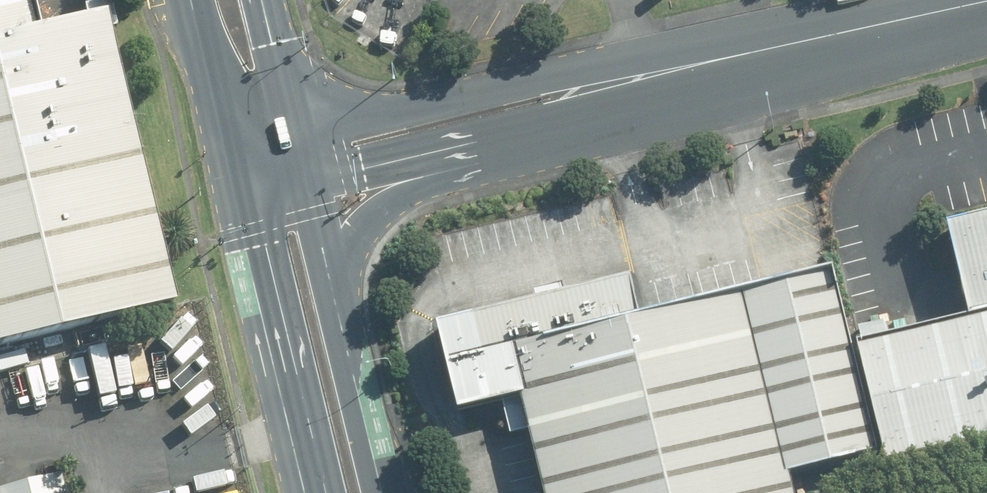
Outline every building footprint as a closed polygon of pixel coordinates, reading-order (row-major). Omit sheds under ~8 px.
[(170,302),(103,17),(35,31),(28,0),(0,0),(0,345),(170,302)] [(968,321),(986,316),(986,219),(946,229),(968,321)] [(467,319),(485,397),(517,391),(541,492),(792,492),(788,475),(875,454),(850,349),(833,273),(637,319),(629,279),(467,319)] [(875,454),(879,470),(986,444),(986,316),(968,321),(850,349),(875,454)] [(48,476),(0,488),(0,492),(52,492),(48,476)]
